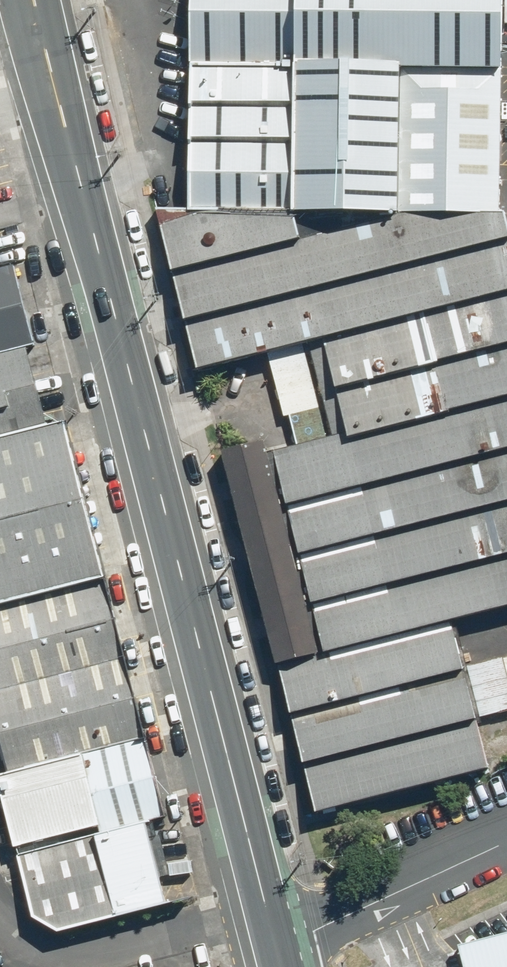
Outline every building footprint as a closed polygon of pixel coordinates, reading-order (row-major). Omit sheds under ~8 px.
[(296,70),(297,0),(186,0),(185,69),(296,70)] [(502,0),(297,0),(296,70),(411,70),(501,71),(502,0)] [(290,219),(296,70),(185,69),(185,219),(290,219)] [(411,70),(296,70),(290,219),(406,220),(411,85),(411,70)] [(411,85),(406,220),(501,221),(502,86),(411,85)] [(501,221),(406,220),(290,219),(185,219),(165,255),(199,374),(245,364),(318,665),(281,692),(321,821),(495,773),(446,635),(506,618),(506,243),(501,221)] [(0,278),(0,354),(36,345),(19,273),(0,278)] [(36,345),(0,354),(0,453),(59,439),(36,345)] [(59,439),(0,453),(0,615),(96,592),(59,439)] [(96,592),(0,615),(0,783),(134,751),(96,592)] [(134,751),(0,783),(0,792),(17,862),(153,830),(134,751)] [(173,915),(153,830),(17,862),(30,922),(66,941),(173,915)] [(458,945),(464,966),(506,966),(506,932),(458,945)]
